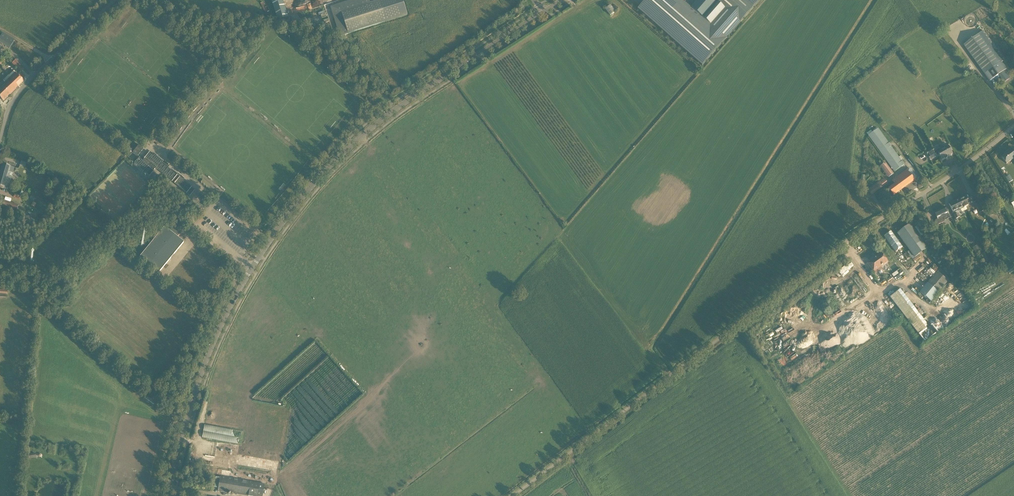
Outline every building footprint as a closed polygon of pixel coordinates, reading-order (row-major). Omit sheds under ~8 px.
[(290,19),(285,0),(273,0),(279,22),(290,19)] [(340,36),(408,15),(403,0),(380,0),(370,3),(369,0),(352,0),(330,7),(340,36)] [(691,9),(710,25),(725,9),(718,2),(719,0),(699,0),(691,9)] [(718,2),(725,9),(740,22),(753,8),(760,0),(719,0),(718,2)] [(615,12),(610,6),(606,9),(610,16),(615,12)] [(983,31),(964,45),(989,81),(990,81),(998,75),(999,74),(1000,74),(1004,81),(1005,82),(1009,79),(1008,78),(1003,72),(1003,71),(1004,71),(1006,69),(1001,63),(1004,61),(983,31)] [(0,37),(0,43),(9,49),(14,40),(2,33),(0,37)] [(18,68),(22,64),(16,59),(12,63),(18,68)] [(3,101),(23,81),(16,73),(13,70),(0,83),(0,98),(3,101)] [(868,136),(894,172),(904,165),(878,129),(868,136)] [(951,150),(952,150),(949,146),(948,146),(944,148),(943,146),(936,150),(934,152),(933,148),(926,152),(928,156),(928,155),(929,156),(928,156),(930,160),(937,156),(939,155),(942,160),(945,158),(946,158),(949,156),(953,154),(951,150)] [(1002,157),(1006,164),(1013,158),(1013,151),(1012,148),(1007,152),(1007,153),(1002,157)] [(148,166),(142,161),(139,158),(140,158),(139,158),(134,163),(144,172),(150,176),(154,171),(153,171),(148,166)] [(880,167),(887,177),(892,173),(885,163),(880,167)] [(14,168),(2,164),(0,171),(0,187),(8,190),(12,176),(9,175),(9,172),(13,173),(14,168)] [(914,180),(911,176),(907,170),(892,181),(894,184),(888,189),(893,196),(914,180)] [(888,183),(884,178),(868,190),(872,195),(888,183)] [(972,204),(973,203),(969,194),(963,197),(964,198),(962,199),(966,207),(967,210),(973,208),(972,204)] [(966,207),(962,199),(960,200),(960,199),(949,204),(953,213),(966,207)] [(980,213),(985,210),(980,199),(975,202),(980,213)] [(18,206),(9,203),(4,201),(2,207),(16,212),(18,206)] [(937,219),(935,220),(937,225),(944,222),(942,217),(949,214),(945,207),(934,212),(937,219)] [(897,233),(910,251),(908,253),(912,259),(927,249),(922,242),(909,224),(897,233)] [(164,227),(139,258),(158,274),(184,243),(177,237),(179,234),(173,229),(171,232),(164,227)] [(891,231),(884,236),(896,252),(903,247),(891,231)] [(196,247),(185,260),(189,263),(199,250),(196,247)] [(882,253),(867,263),(875,274),(882,269),(881,267),(888,262),(882,253)] [(895,264),(890,267),(894,273),(892,274),(894,279),(903,273),(900,268),(899,269),(895,264)] [(929,281),(928,283),(919,292),(931,302),(934,300),(949,281),(950,279),(945,276),(947,274),(946,274),(946,273),(940,268),(929,281)] [(926,327),(899,288),(889,296),(916,335),(926,327)] [(142,392),(136,387),(133,390),(139,395),(142,392)] [(274,485),(287,406),(209,394),(198,463),(270,475),(268,484),(274,485)] [(144,397),(154,404),(156,402),(146,395),(144,397)] [(218,491),(248,495),(262,495),(264,484),(259,483),(220,477),(218,491)]
